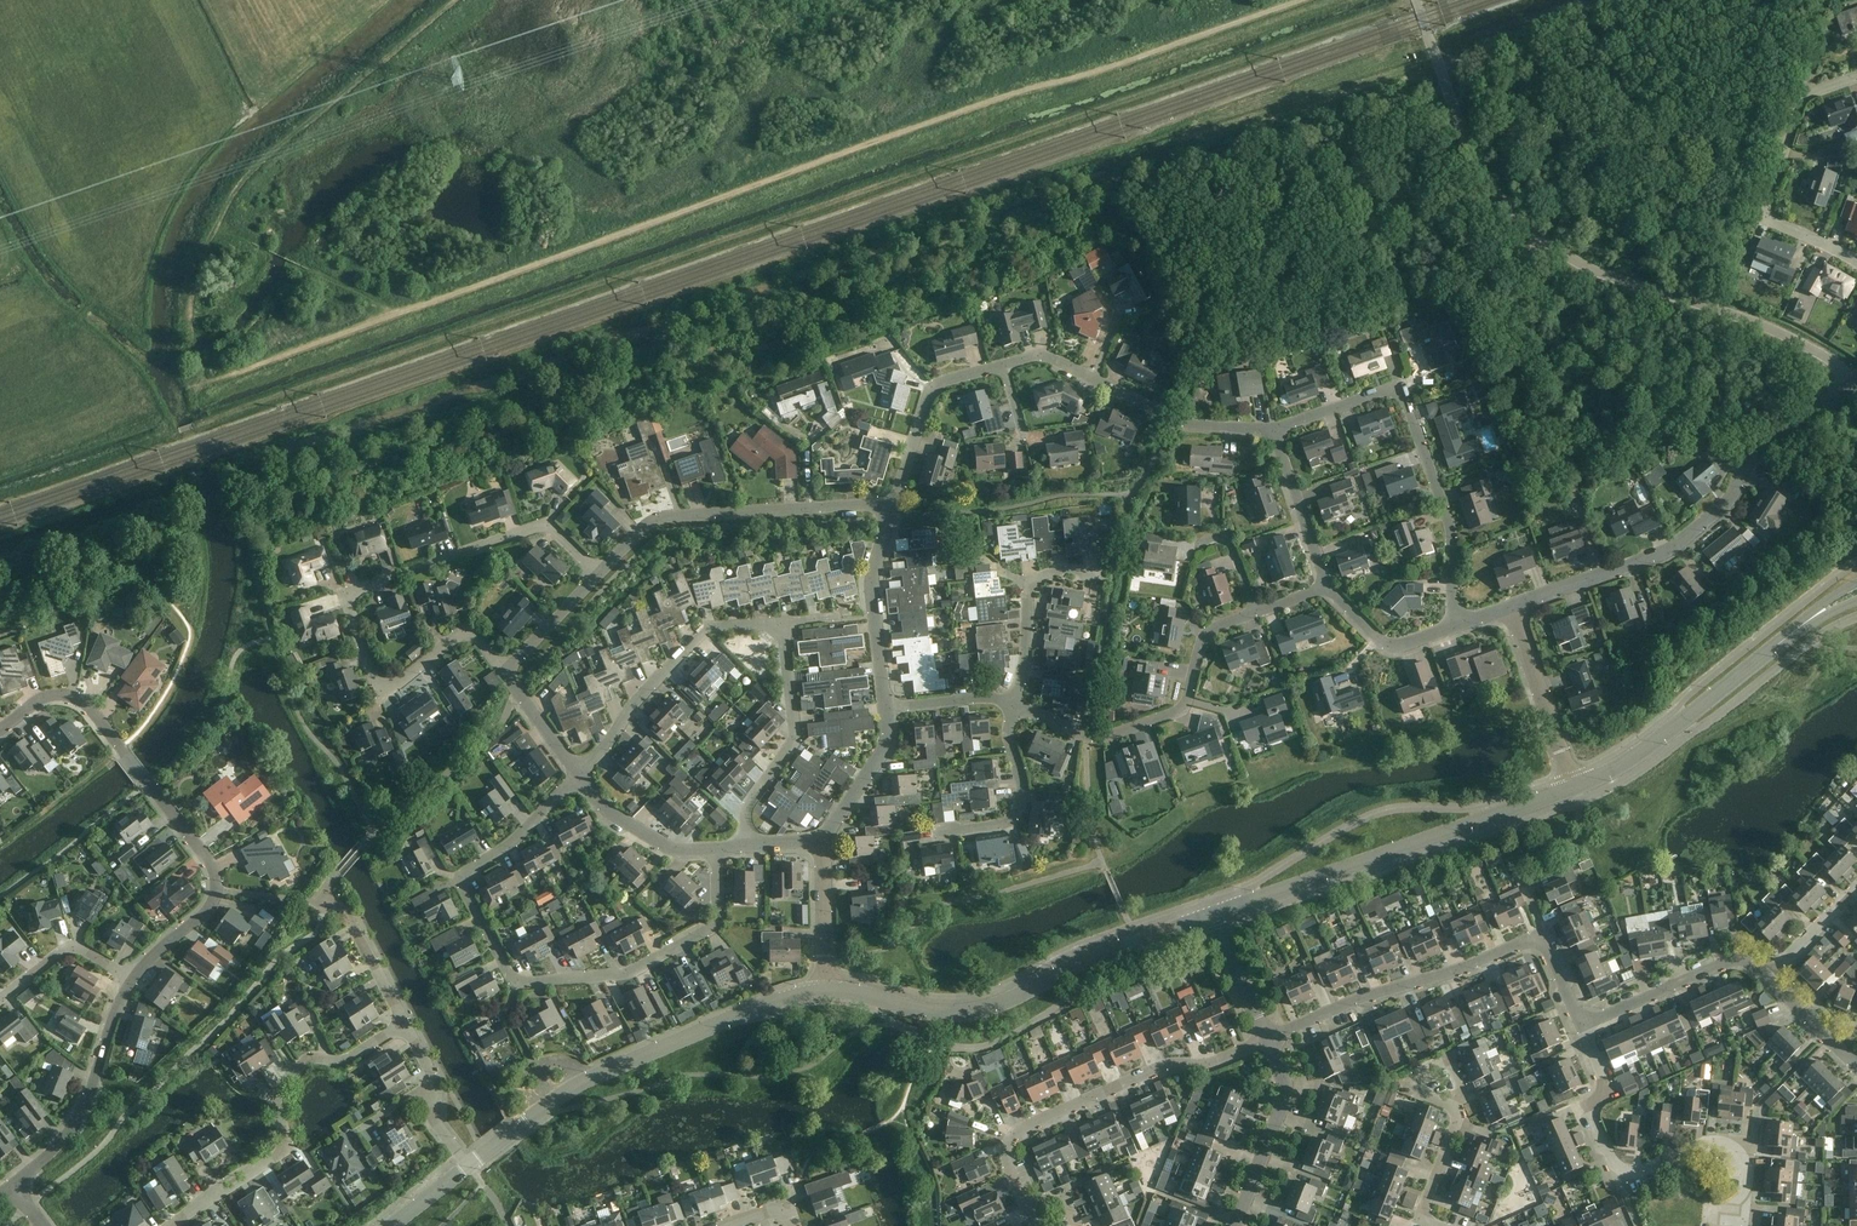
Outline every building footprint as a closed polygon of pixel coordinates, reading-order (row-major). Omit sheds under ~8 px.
[(1836,16),(1843,36),(1854,32),(1854,33),(1856,32),(1856,31),(1856,9),(1836,16)] [(1855,109),(1851,99),(1824,108),(1831,128),(1848,122),(1852,131),(1853,131),(1853,133),(1845,136),(1850,150),(1856,148),(1856,108),(1855,109)] [(1845,159),(1828,158),(1827,172),(1819,169),(1816,178),(1813,177),(1805,201),(1825,208),(1831,191),(1841,194),(1841,193),(1834,191),(1845,159)] [(1846,201),(1841,218),(1849,221),(1846,232),(1852,234),(1851,238),(1856,241),(1856,205),(1846,201)] [(1771,279),(1789,286),(1795,272),(1788,269),(1795,251),(1775,243),(1774,244),(1763,239),(1755,260),(1776,268),(1771,279)] [(1094,274),(1115,263),(1108,249),(1087,260),(1094,274)] [(1154,274),(1145,278),(1136,262),(1118,271),(1119,273),(1105,280),(1114,296),(1128,289),(1136,305),(1154,295),(1153,292),(1161,288),(1154,274)] [(1815,270),(1804,289),(1817,297),(1822,287),(1844,299),(1854,281),(1827,266),(1822,274),(1815,270)] [(1081,268),(1069,273),(1073,281),(1085,275),(1081,268)] [(1102,309),(1091,290),(1072,302),(1074,317),(1071,318),(1072,325),(1074,325),(1074,327),(1080,330),(1079,333),(1085,335),(1084,337),(1085,337),(1086,335),(1094,339),(1099,325),(1096,324),(1093,319),(1100,315),(1102,317),(1102,316),(1099,310),(1102,309)] [(1032,332),(1046,328),(1039,302),(1025,306),(1027,312),(1013,315),(1012,314),(993,319),(1001,347),(1020,342),(1016,329),(1030,326),(1032,332)] [(1455,340),(1449,323),(1423,332),(1421,325),(1408,329),(1413,345),(1426,340),(1427,345),(1422,347),(1431,372),(1450,365),(1445,352),(1444,352),(1441,345),(1444,344),(1445,346),(1448,345),(1447,343),(1455,340)] [(977,344),(972,327),(951,332),(953,337),(932,343),(937,363),(955,358),(956,360),(965,357),(963,348),(977,344)] [(1391,355),(1386,339),(1373,343),(1375,349),(1349,358),(1349,360),(1352,359),(1355,367),(1352,368),(1357,383),(1358,383),(1356,378),(1377,371),(1377,372),(1387,369),(1383,358),(1391,355)] [(1153,365),(1153,364),(1150,363),(1138,357),(1140,352),(1123,344),(1114,362),(1126,368),(1124,373),(1151,387),(1160,368),(1153,365)] [(845,378),(840,379),(845,392),(855,389),(852,380),(872,373),(876,385),(885,388),(883,393),(893,395),(890,409),(903,413),(910,388),(903,386),(906,374),(901,373),(897,363),(894,364),(890,353),(874,359),(873,354),(840,365),(845,378)] [(1285,405),(1291,403),(1291,405),(1320,395),(1318,389),(1330,385),(1323,366),(1305,372),(1307,377),(1293,382),(1293,381),(1291,382),(1291,383),(1284,385),(1287,394),(1282,396),(1280,399),(1282,404),(1285,405)] [(1265,395),(1261,371),(1238,375),(1238,377),(1233,378),(1232,374),(1218,377),(1223,408),(1238,405),(1236,397),(1241,396),(1242,399),(1265,395)] [(821,418),(827,425),(838,416),(826,383),(824,384),(820,373),(776,388),(780,400),(781,403),(776,405),(780,416),(794,411),(792,406),(799,403),(800,407),(816,402),(815,399),(820,397),(825,411),(826,411),(827,413),(821,418)] [(1476,393),(1485,390),(1486,390),(1482,380),(1473,383),(1476,393)] [(924,391),(923,385),(913,387),(915,393),(924,391)] [(1040,412),(1039,409),(1057,404),(1077,414),(1086,395),(1085,395),(1084,397),(1058,385),(1033,392),(1038,412),(1040,412)] [(1004,429),(998,406),(998,405),(989,408),(985,392),(957,399),(957,401),(964,399),(971,424),(972,424),(972,422),(984,419),(988,434),(1004,429)] [(1482,457),(1476,441),(1460,446),(1456,434),(1458,434),(1454,421),(1472,415),(1464,394),(1455,397),(1457,402),(1440,408),(1443,418),(1440,419),(1439,417),(1434,419),(1446,451),(1443,452),(1449,469),(1482,457)] [(1394,429),(1387,409),(1359,420),(1362,429),(1353,432),(1359,448),(1371,443),(1369,438),(1394,429)] [(1130,446),(1139,423),(1123,416),(1123,414),(1113,410),(1109,422),(1102,419),(1104,413),(1104,412),(1096,433),(1109,438),(1109,437),(1107,437),(1109,433),(1131,442),(1129,446),(1130,446)] [(650,419),(655,434),(666,465),(671,463),(659,429),(663,428),(659,416),(650,419)] [(642,439),(655,434),(650,419),(637,424),(642,439)] [(796,479),(795,451),(764,427),(753,442),(743,435),(730,451),(757,471),(769,456),(776,461),(777,480),(796,479)] [(1312,468),(1321,465),(1318,457),(1332,452),(1336,463),(1347,459),(1341,440),(1333,443),(1328,431),(1302,441),(1312,468)] [(1084,452),(1085,452),(1082,432),(1064,435),(1065,444),(1045,446),(1047,458),(1048,458),(1050,467),(1078,464),(1077,452),(1084,451),(1084,452)] [(1815,435),(1813,437),(1808,440),(1813,448),(1820,443),(1815,435)] [(863,470),(858,470),(858,468),(857,467),(855,466),(854,466),(852,466),(850,468),(850,469),(850,471),(834,472),(833,459),(823,459),(820,463),(820,473),(824,473),(825,482),(828,486),(851,484),(854,487),(864,487),(864,484),(869,484),(872,486),(876,486),(878,480),(879,481),(884,478),(892,449),(890,445),(866,438),(862,440),(859,450),(870,453),(868,460),(869,461),(867,469),(868,470),(868,473),(863,472),(863,470)] [(713,484),(726,483),(726,480),(711,439),(699,444),(703,455),(697,457),(696,453),(673,461),(682,487),(705,479),(703,472),(708,470),(713,484)] [(690,440),(671,444),(674,455),(692,452),(690,440)] [(626,450),(631,463),(617,468),(622,480),(624,479),(632,500),(648,495),(645,489),(654,486),(655,488),(664,485),(658,469),(656,470),(652,458),(650,458),(645,443),(626,450)] [(1009,470),(1022,468),(1021,455),(1008,456),(1008,458),(1002,458),(1001,446),(976,449),(978,469),(1009,466),(1009,470)] [(952,470),(957,452),(941,447),(937,459),(929,456),(928,456),(920,484),(923,484),(921,490),(922,491),(923,485),(938,489),(945,468),(951,470),(952,470)] [(1210,472),(1233,474),(1234,460),(1222,459),(1223,448),(1214,447),(1214,449),(1193,447),(1191,467),(1210,468),(1210,472)] [(1718,474),(1707,461),(1694,471),(1693,469),(1676,483),(1694,505),(1690,508),(1691,508),(1711,492),(1703,482),(1708,478),(1710,479),(1717,473),(1718,474)] [(1418,494),(1419,494),(1410,469),(1393,475),(1390,467),(1397,464),(1375,471),(1381,487),(1381,486),(1388,484),(1393,497),(1416,489),(1418,494)] [(553,486),(563,496),(575,483),(557,465),(527,475),(533,492),(542,489),(542,490),(545,489),(544,488),(553,486)] [(1269,518),(1278,515),(1269,487),(1263,489),(1260,480),(1243,486),(1250,505),(1253,504),(1259,523),(1269,519),(1269,518)] [(1329,528),(1327,522),(1352,514),(1354,519),(1355,519),(1347,497),(1356,494),(1351,480),(1331,487),(1334,497),(1318,502),(1322,515),(1324,514),(1329,528)] [(1501,520),(1501,519),(1488,523),(1484,513),(1489,512),(1484,498),(1493,494),(1489,480),(1473,486),(1476,495),(1460,500),(1471,530),(1501,520)] [(701,485),(691,490),(701,508),(710,503),(701,485)] [(1201,500),(1200,488),(1176,489),(1176,505),(1178,505),(1179,527),(1201,526),(1200,500),(1201,500)] [(1766,530),(1768,526),(1777,531),(1785,519),(1778,514),(1787,500),(1767,488),(1762,497),(1763,498),(1750,519),(1766,530)] [(506,505),(502,491),(491,495),(492,498),(466,507),(472,526),(490,520),(491,521),(499,518),(496,509),(506,505)] [(583,518),(591,526),(584,532),(592,540),(599,534),(605,540),(619,526),(602,509),(608,503),(596,491),(585,502),(592,508),(583,518)] [(1636,537),(1660,526),(1651,507),(1639,512),(1633,501),(1624,505),(1626,508),(1615,513),(1614,512),(1612,513),(1613,514),(1607,517),(1617,538),(1633,530),(1636,537)] [(1058,552),(1066,551),(1064,531),(1063,531),(1049,532),(1047,518),(1031,520),(1034,539),(1035,553),(1036,553),(1051,551),(1051,548),(1058,547),(1058,552)] [(1066,551),(1066,557),(1082,555),(1082,552),(1088,551),(1089,557),(1097,556),(1094,535),(1080,537),(1078,520),(1062,522),(1063,531),(1064,531),(1066,551)] [(1082,534),(1090,533),(1089,520),(1081,521),(1082,534)] [(1573,555),(1573,557),(1586,552),(1581,540),(1590,537),(1584,520),(1568,525),(1570,533),(1550,540),(1554,553),(1553,553),(1556,561),(1573,555)] [(448,539),(442,524),(431,528),(429,521),(421,524),(421,526),(406,531),(404,527),(404,528),(412,550),(428,544),(429,546),(448,539)] [(1400,551),(1410,548),(1414,559),(1434,552),(1431,543),(1434,542),(1429,529),(1416,533),(1412,522),(1393,529),(1400,551)] [(376,552),(387,549),(378,523),(377,523),(379,527),(349,538),(347,533),(356,558),(376,551),(376,552)] [(1017,526),(996,529),(1000,562),(1005,561),(1005,564),(1006,564),(1006,561),(1021,559),(1021,556),(1028,555),(1029,561),(1037,560),(1036,553),(1035,553),(1034,539),(1027,540),(1026,539),(1025,538),(1024,537),(1023,537),(1022,537),(1021,537),(1020,538),(1019,538),(1019,539),(1017,526)] [(1370,529),(1374,540),(1382,537),(1378,526),(1370,529)] [(910,540),(911,551),(911,552),(937,548),(935,530),(920,532),(919,528),(899,531),(899,539),(898,539),(898,541),(910,540)] [(1718,568),(1724,563),(1728,569),(1730,569),(1737,563),(1737,561),(1733,556),(1746,545),(1734,529),(1705,553),(1718,568)] [(1753,531),(1746,535),(1756,550),(1763,545),(1753,531)] [(1162,546),(1162,543),(1163,536),(1143,533),(1142,540),(1149,541),(1144,577),(1145,577),(1146,570),(1173,574),(1172,581),(1173,581),(1177,548),(1162,546)] [(1293,557),(1293,556),(1291,557),(1283,537),(1286,536),(1285,535),(1267,542),(1271,554),(1262,557),(1262,558),(1266,557),(1275,582),(1271,584),(1296,576),(1289,558),(1293,557)] [(1240,543),(1243,550),(1261,544),(1259,537),(1240,543)] [(1368,570),(1369,570),(1364,556),(1373,553),(1367,537),(1350,544),(1353,552),(1338,557),(1348,584),(1348,583),(1345,576),(1367,568),(1368,570)] [(831,595),(831,598),(834,599),(837,596),(843,594),(844,599),(858,596),(852,573),(857,571),(857,570),(858,569),(859,569),(859,568),(860,567),(865,549),(863,542),(852,543),(852,541),(849,542),(853,555),(843,557),(841,564),(843,570),(831,573),(831,574),(825,575),(830,595),(831,595)] [(328,566),(322,547),(309,552),(310,554),(285,563),(287,570),(289,570),(295,586),(304,583),(305,587),(316,583),(311,570),(315,568),(316,570),(328,566)] [(541,572),(554,585),(568,570),(552,554),(547,558),(536,547),(522,562),(537,577),(541,572)] [(753,555),(752,550),(751,547),(744,548),(746,556),(753,555)] [(937,553),(937,548),(911,552),(911,551),(894,553),(894,560),(906,558),(907,570),(927,568),(933,568),(931,554),(937,553)] [(1536,567),(1530,549),(1505,557),(1508,566),(1495,571),(1502,589),(1526,581),(1524,574),(1521,575),(1520,572),(1527,569),(1527,570),(1536,567)] [(971,556),(972,565),(981,564),(980,555),(971,556)] [(1096,568),(1095,558),(1086,558),(1086,569),(1096,568)] [(804,597),(805,600),(817,597),(818,601),(831,598),(831,595),(830,595),(825,575),(831,574),(831,573),(827,559),(817,561),(816,568),(817,572),(804,575),(804,576),(799,577),(804,597)] [(777,599),(778,599),(789,596),(791,603),(805,600),(804,597),(799,577),(804,576),(804,575),(801,561),(791,564),(789,570),(790,574),(778,577),(778,578),(772,579),(777,599)] [(778,602),(778,599),(777,599),(772,579),(778,578),(778,577),(774,563),(765,566),(763,572),(764,576),(751,580),(746,581),(751,601),(763,598),(765,605),(778,602)] [(959,565),(960,573),(971,571),(970,564),(959,565)] [(752,604),(751,601),(746,581),(751,580),(748,565),(738,568),(736,574),(737,578),(725,582),(719,583),(724,603),(725,603),(737,600),(738,607),(752,604)] [(726,606),(725,603),(724,603),(719,583),(725,582),(721,568),(711,570),(710,576),(711,581),(692,585),(698,606),(710,603),(712,610),(726,606)] [(928,575),(927,568),(907,570),(890,572),(891,578),(902,577),(903,589),(929,586),(929,584),(936,583),(935,574),(928,575)] [(1709,596),(1716,591),(1705,577),(1698,582),(1686,568),(1672,580),(1691,604),(1706,592),(1709,596)] [(1214,569),(1198,575),(1202,587),(1205,586),(1213,609),(1233,602),(1228,589),(1229,588),(1225,575),(1217,578),(1214,569)] [(679,594),(667,599),(677,625),(678,627),(686,624),(681,612),(696,606),(682,571),(672,575),(679,594)] [(973,575),(976,600),(1005,596),(1004,590),(1000,590),(999,578),(996,579),(995,572),(973,575)] [(455,611),(452,602),(460,586),(453,582),(452,582),(451,582),(450,582),(449,582),(448,583),(448,584),(447,584),(447,585),(446,586),(446,587),(446,588),(434,592),(432,584),(415,590),(421,605),(430,602),(436,619),(462,610),(462,609),(455,611)] [(1424,598),(1424,584),(1400,585),(1383,602),(1392,612),(1394,610),(1401,618),(1410,609),(1422,609),(1422,598),(1424,598)] [(926,612),(924,595),(930,594),(929,586),(903,589),(886,591),(887,597),(898,596),(899,608),(897,608),(897,615),(926,612)] [(1046,619),(1051,620),(1067,622),(1069,608),(1081,610),(1084,594),(1051,589),(1053,590),(1051,605),(1054,605),(1053,612),(1047,611),(1046,619)] [(662,631),(677,625),(667,599),(664,590),(653,594),(661,613),(649,618),(648,618),(659,644),(659,646),(667,643),(662,631)] [(1640,629),(1652,625),(1645,604),(1636,607),(1631,590),(1612,597),(1620,623),(1636,617),(1640,629)] [(521,626),(522,627),(530,618),(521,611),(528,603),(516,593),(505,605),(510,609),(495,627),(510,639),(521,626)] [(384,634),(412,624),(405,603),(404,603),(401,594),(388,599),(392,610),(387,611),(387,610),(376,613),(384,634)] [(1006,602),(1005,596),(976,600),(978,625),(1006,621),(1005,614),(1003,614),(1002,603),(1006,602)] [(1572,611),(1574,617),(1551,625),(1559,646),(1570,642),(1574,652),(1586,647),(1578,626),(1592,622),(1586,606),(1572,611)] [(1184,631),(1185,622),(1174,620),(1176,609),(1161,607),(1158,623),(1163,624),(1160,646),(1155,645),(1154,646),(1179,650),(1182,631),(1184,631)] [(318,641),(339,634),(333,616),(312,623),(313,626),(308,627),(305,618),(309,617),(306,608),(292,613),(301,640),(316,635),(318,641)] [(843,610),(845,618),(855,617),(854,608),(843,610)] [(648,618),(649,618),(645,609),(635,613),(643,632),(630,637),(641,663),(640,663),(641,665),(649,662),(644,650),(659,644),(648,618)] [(569,612),(561,617),(565,622),(572,618),(569,612)] [(891,635),(892,641),(929,637),(927,618),(926,618),(926,612),(897,615),(898,622),(901,622),(902,633),(891,635)] [(1295,644),(1316,636),(1319,645),(1330,641),(1320,613),(1299,620),(1298,618),(1287,622),(1290,633),(1277,637),(1283,655),(1297,650),(1295,644)] [(1084,625),(1067,622),(1051,620),(1048,635),(1052,636),(1050,643),(1045,642),(1044,650),(1048,651),(1048,650),(1064,653),(1064,652),(1066,638),(1081,641),(1084,625)] [(81,643),(74,624),(64,627),(66,634),(38,644),(45,664),(46,664),(51,678),(66,673),(62,662),(67,661),(66,657),(74,655),(71,647),(81,643)] [(153,625),(146,633),(154,641),(161,634),(153,625)] [(976,628),(977,635),(976,635),(978,654),(1007,650),(1007,644),(1003,644),(1001,633),(1005,633),(1005,625),(976,628)] [(626,669),(640,663),(641,663),(630,637),(627,628),(617,633),(624,651),(612,656),(623,683),(622,683),(623,684),(631,681),(626,669)] [(844,629),(829,631),(833,667),(846,665),(845,651),(864,649),(862,636),(845,638),(844,629)] [(822,668),(822,673),(832,672),(831,667),(833,667),(829,631),(814,633),(815,641),(797,643),(799,656),(818,654),(820,669),(822,668)] [(1261,667),(1271,664),(1263,641),(1255,644),(1252,635),(1222,645),(1231,671),(1232,670),(1230,667),(1239,664),(1239,665),(1258,659),(1261,667)] [(101,636),(89,664),(94,666),(93,669),(97,670),(98,668),(105,671),(110,661),(125,667),(131,654),(116,648),(118,643),(101,636)] [(929,637),(892,641),(893,647),(904,646),(905,657),(905,658),(931,654),(933,654),(937,653),(936,644),(930,645),(929,637)] [(713,639),(707,646),(718,656),(724,649),(713,639)] [(1482,682),(1507,673),(1502,661),(1500,661),(1494,645),(1486,648),(1487,651),(1481,653),(1478,644),(1465,649),(1466,651),(1447,658),(1447,655),(1446,655),(1454,679),(1472,673),(1470,668),(1477,666),(1482,682)] [(22,689),(21,687),(27,685),(26,680),(35,677),(27,654),(26,655),(28,659),(21,662),(15,647),(0,652),(0,662),(4,672),(1,673),(0,675),(0,688),(3,696),(22,689)] [(612,656),(609,648),(599,652),(606,671),(594,676),(605,704),(612,701),(608,689),(622,683),(623,683),(612,656)] [(1007,650),(978,654),(980,672),(983,672),(984,678),(1005,675),(1004,669),(1006,669),(1004,657),(1008,656),(1007,650)] [(1081,655),(1064,652),(1064,653),(1048,650),(1048,651),(1046,666),(1049,666),(1048,673),(1042,672),(1041,680),(1043,681),(1043,680),(1061,683),(1064,669),(1079,671),(1081,655)] [(1597,665),(1609,661),(1606,651),(1594,656),(1597,665)] [(134,664),(123,679),(131,685),(129,688),(127,687),(121,695),(139,709),(157,686),(152,683),(163,668),(143,653),(138,660),(140,662),(137,666),(134,664)] [(723,681),(730,673),(736,667),(721,654),(716,659),(720,663),(715,668),(706,659),(696,669),(713,685),(717,689),(724,682),(723,681)] [(905,658),(905,657),(896,658),(897,665),(908,664),(910,675),(910,676),(935,672),(933,654),(931,654),(905,658)] [(1157,676),(1159,667),(1133,662),(1130,677),(1135,678),(1133,693),(1148,696),(1163,699),(1167,678),(1157,676)] [(1422,709),(1442,702),(1434,679),(1431,680),(1425,663),(1407,669),(1411,681),(1414,680),(1416,685),(1398,692),(1406,714),(1405,710),(1420,704),(1422,709)] [(1569,668),(1576,688),(1567,691),(1573,710),(1599,701),(1592,682),(1591,683),(1584,663),(1569,668)] [(361,697),(351,669),(342,672),(339,664),(325,669),(330,683),(334,681),(342,703),(361,697)] [(442,693),(451,706),(448,708),(455,719),(472,707),(460,691),(471,683),(456,664),(440,675),(449,688),(442,693)] [(713,685),(696,669),(686,679),(695,688),(690,693),(701,703),(711,693),(708,690),(713,685)] [(740,683),(746,676),(737,669),(726,681),(728,682),(733,676),(740,683)] [(849,670),(834,672),(838,708),(851,706),(850,692),(869,690),(867,677),(850,679),(849,670)] [(825,710),(838,708),(834,672),(832,672),(822,673),(819,674),(820,682),(802,684),(804,697),(823,695),(825,710)] [(910,676),(910,675),(901,676),(902,683),(913,681),(914,694),(944,690),(943,679),(939,679),(938,672),(935,672),(910,676)] [(607,709),(605,704),(594,676),(593,674),(583,678),(588,691),(575,696),(578,702),(578,703),(589,730),(590,730),(597,727),(595,721),(599,719),(597,713),(607,709)] [(559,675),(548,687),(554,693),(565,681),(559,675)] [(1332,679),(1322,682),(1322,681),(1311,685),(1322,717),(1342,710),(1343,713),(1364,705),(1358,689),(1338,696),(1332,679)] [(1076,685),(1061,683),(1043,680),(1043,681),(1040,698),(1041,699),(1041,696),(1053,698),(1052,704),(1065,706),(1064,710),(1070,711),(1074,686),(1076,686),(1076,685)] [(578,729),(576,731),(581,744),(593,739),(590,730),(589,730),(578,703),(566,708),(563,703),(566,701),(558,693),(551,701),(564,733),(576,728),(578,729)] [(400,725),(409,739),(412,743),(424,734),(417,725),(437,711),(425,694),(412,704),(411,703),(400,710),(407,720),(400,725)] [(1288,738),(1284,726),(1283,727),(1280,719),(1289,716),(1282,695),(1265,701),(1270,715),(1261,718),(1261,717),(1242,724),(1244,730),(1247,729),(1252,742),(1260,739),(1258,736),(1266,733),(1270,744),(1288,738)] [(668,698),(658,708),(675,724),(679,719),(683,722),(693,712),(682,702),(677,707),(668,698)] [(1084,717),(1086,702),(1078,701),(1075,715),(1084,717)] [(754,716),(750,721),(769,740),(779,730),(770,721),(775,716),(764,706),(754,716)] [(675,724),(658,708),(648,718),(654,724),(649,729),(663,743),(673,732),(670,729),(675,724)] [(854,711),(838,713),(843,749),(856,747),(854,733),(874,731),(872,717),(855,720),(854,711)] [(843,749),(838,713),(823,715),(824,723),(807,725),(808,738),(828,736),(829,750),(843,749)] [(962,744),(963,753),(973,752),(972,741),(979,740),(979,742),(990,740),(988,716),(969,718),(969,720),(960,721),(962,744)] [(1219,741),(1224,740),(1217,720),(1202,716),(1197,735),(1179,741),(1183,753),(1185,752),(1189,764),(1190,764),(1189,763),(1196,761),(1197,762),(1199,761),(1199,759),(1207,757),(1208,760),(1223,755),(1219,741)] [(76,751),(87,743),(80,734),(80,735),(75,729),(76,728),(70,721),(61,728),(53,718),(40,728),(56,748),(62,744),(70,754),(75,750),(76,751)] [(742,724),(744,726),(735,736),(746,747),(751,741),(760,750),(769,740),(750,721),(747,718),(742,724)] [(936,756),(946,755),(945,744),(951,743),(951,745),(962,744),(960,721),(960,719),(941,721),(941,723),(933,724),(932,724),(936,756)] [(932,724),(933,724),(932,722),(914,724),(916,747),(924,746),(924,748),(926,748),(927,761),(913,762),(914,771),(938,768),(936,756),(932,724)] [(371,723),(352,731),(361,753),(370,749),(374,759),(394,751),(385,729),(375,733),(371,723)] [(522,734),(517,727),(502,739),(507,745),(522,734)] [(1055,766),(1052,774),(1060,778),(1070,757),(1062,753),(1065,746),(1037,734),(1028,754),(1055,766)] [(53,758),(51,761),(37,744),(31,749),(24,740),(10,751),(26,771),(33,765),(38,771),(44,767),(49,773),(59,765),(53,758)] [(54,750),(47,740),(42,744),(49,754),(54,750)] [(636,743),(626,753),(643,769),(648,765),(651,768),(661,757),(650,747),(645,752),(636,743)] [(1144,786),(1145,788),(1158,783),(1157,781),(1165,778),(1157,757),(1157,758),(1154,760),(1149,745),(1135,750),(1134,747),(1123,751),(1124,751),(1114,755),(1122,779),(1139,773),(1144,786)] [(721,767),(720,768),(736,784),(746,774),(737,765),(742,760),(738,756),(740,753),(734,747),(722,760),(719,758),(715,762),(721,767)] [(407,765),(401,750),(392,754),(398,768),(407,765)] [(537,750),(521,762),(532,776),(530,778),(537,786),(535,788),(554,774),(537,750)] [(638,774),(643,769),(626,753),(616,763),(626,772),(620,777),(631,788),(641,777),(638,774)] [(827,762),(825,764),(826,765),(812,784),(812,785),(823,792),(831,780),(842,788),(850,777),(840,770),(845,763),(833,755),(828,762),(827,762)] [(826,765),(825,764),(814,756),(809,763),(799,756),(791,767),(802,775),(794,787),(805,794),(809,788),(812,785),(812,784),(826,765)] [(993,790),(998,790),(997,780),(999,780),(997,761),(972,764),(973,775),(975,775),(976,782),(950,785),(951,795),(993,790)] [(736,784),(720,768),(715,773),(711,769),(702,769),(694,777),(710,793),(718,785),(727,794),(736,784)] [(10,787),(16,795),(22,789),(12,776),(5,781),(0,774),(0,794),(10,787)] [(504,804),(513,796),(499,776),(491,782),(497,790),(495,792),(495,791),(481,802),(496,823),(511,813),(504,804)] [(895,806),(895,807),(922,804),(921,793),(917,794),(916,787),(917,787),(916,776),(891,778),(894,796),(886,797),(887,807),(895,806)] [(658,812),(668,821),(684,805),(680,801),(690,791),(676,777),(669,784),(671,787),(661,798),(666,803),(658,812)] [(233,793),(228,786),(227,785),(226,785),(225,785),(224,785),(218,790),(216,786),(208,792),(207,793),(206,793),(206,794),(206,795),(206,796),(206,797),(207,798),(212,805),(211,806),(211,807),(211,808),(211,809),(211,810),(212,811),(213,812),(214,813),(215,813),(216,813),(217,813),(218,812),(221,816),(222,817),(223,817),(224,817),(225,817),(226,816),(230,813),(230,812),(230,811),(234,808),(244,821),(264,806),(261,802),(266,798),(267,797),(267,796),(268,795),(267,794),(267,793),(257,780),(256,779),(255,779),(255,778),(254,778),(253,778),(252,779),(251,779),(233,793)] [(805,794),(802,798),(788,818),(789,818),(799,826),(808,814),(819,821),(826,811),(816,804),(821,797),(809,788),(805,794)] [(802,798),(790,790),(785,797),(775,790),(768,801),(779,809),(770,821),(782,828),(789,818),(788,818),(802,798)] [(995,808),(993,790),(951,795),(941,796),(943,813),(953,812),(952,804),(969,802),(969,804),(971,804),(972,811),(995,808)] [(1065,807),(1060,806),(1060,802),(1071,804),(1072,795),(1043,792),(1042,804),(1036,803),(1034,820),(1032,835),(1048,837),(1050,821),(1063,823),(1065,807)] [(638,802),(630,805),(635,816),(642,813),(638,802)] [(684,805),(668,821),(678,831),(686,822),(692,827),(702,816),(692,806),(689,810),(684,805)] [(896,817),(895,807),(895,806),(887,807),(870,809),(872,827),(865,828),(866,837),(866,838),(874,837),(901,834),(899,824),(895,824),(894,818),(896,817)] [(712,814),(716,818),(722,812),(718,808),(712,814)] [(973,812),(959,814),(960,820),(974,819),(973,812)] [(589,816),(579,821),(575,813),(565,819),(577,840),(596,830),(589,816)] [(143,832),(151,825),(143,814),(135,820),(130,814),(115,826),(127,842),(142,831),(143,832)] [(550,837),(554,845),(557,851),(577,840),(565,819),(555,824),(559,832),(550,837)] [(1853,827),(1845,819),(1835,828),(1838,832),(1846,839),(1851,834),(1856,840),(1856,824),(1853,827)] [(9,834),(16,828),(11,821),(3,827),(9,834)] [(477,838),(468,822),(439,840),(449,856),(463,847),(463,846),(477,838)] [(903,844),(920,841),(918,832),(901,834),(903,844)] [(1831,856),(1850,875),(1852,873),(1851,872),(1853,869),(1851,867),(1856,861),(1844,848),(1849,842),(1846,839),(1838,832),(1829,842),(1837,850),(1831,856)] [(1015,862),(1013,846),(1012,846),(1008,847),(1007,842),(1006,843),(1005,835),(975,840),(978,854),(979,853),(981,864),(998,861),(999,867),(1011,865),(1011,863),(1015,862)] [(875,848),(874,837),(866,838),(866,837),(849,840),(851,858),(849,858),(850,868),(887,864),(885,854),(874,855),(873,848),(875,848)] [(283,863),(289,860),(281,846),(276,849),(270,838),(256,845),(255,843),(241,850),(246,861),(249,859),(251,863),(245,867),(249,875),(257,871),(260,878),(267,874),(271,881),(278,877),(281,882),(291,877),(283,863)] [(425,857),(432,853),(425,838),(417,843),(421,850),(406,858),(417,879),(432,871),(425,857)] [(557,851),(554,845),(545,850),(541,842),(531,848),(542,869),(562,859),(557,851)] [(1034,868),(1031,860),(1024,842),(1016,846),(1023,863),(1026,862),(1029,870),(1034,868)] [(150,878),(157,873),(177,858),(166,844),(152,855),(147,848),(133,859),(142,870),(143,870),(150,878)] [(924,870),(925,870),(926,877),(954,872),(950,845),(920,849),(924,870)] [(136,852),(131,847),(118,857),(122,863),(136,852)] [(606,858),(621,874),(639,856),(630,848),(624,855),(616,847),(606,858)] [(518,870),(523,880),(542,869),(531,848),(520,853),(525,861),(515,866),(518,870)] [(598,866),(599,852),(586,851),(586,865),(598,866)] [(1848,877),(1850,875),(1831,856),(1825,862),(1817,853),(1807,863),(1818,874),(1823,869),(1836,882),(1842,876),(1845,878),(1847,876),(1848,877)] [(438,854),(430,858),(436,871),(444,868),(438,854)] [(647,864),(639,856),(621,874),(637,889),(648,878),(640,871),(647,864)] [(1579,864),(1583,872),(1594,867),(1590,859),(1579,864)] [(1806,882),(1800,888),(1819,906),(1821,904),(1820,903),(1822,901),(1820,899),(1826,892),(1813,879),(1818,874),(1807,863),(1797,873),(1806,882)] [(782,865),(782,875),(773,875),(774,899),(790,899),(790,891),(802,890),(802,879),(800,879),(800,865),(805,865),(782,865)] [(735,874),(736,904),(754,904),(754,883),(763,883),(763,866),(753,866),(753,874),(735,874)] [(525,884),(523,880),(518,870),(509,875),(504,867),(494,873),(506,894),(525,884)] [(118,872),(124,881),(130,877),(124,868),(118,872)] [(1572,868),(1556,874),(1559,881),(1544,888),(1550,902),(1556,899),(1558,905),(1558,906),(1575,898),(1574,897),(1574,898),(1568,885),(1577,881),(1572,868)] [(673,898),(690,880),(682,872),(675,879),(668,871),(657,883),(673,898)] [(506,894),(494,873),(484,878),(488,886),(479,891),(488,909),(496,905),(493,901),(506,894)] [(143,874),(133,883),(140,890),(149,881),(143,874)] [(183,878),(171,887),(166,880),(144,898),(154,911),(160,906),(167,915),(181,904),(180,903),(194,892),(183,878)] [(698,888),(690,880),(673,898),(689,913),(690,912),(692,913),(700,904),(699,903),(699,902),(692,895),(698,888)] [(877,923),(878,923),(875,897),(884,896),(882,880),(867,882),(868,893),(860,894),(859,891),(851,892),(853,909),(851,909),(851,908),(850,908),(852,920),(876,917),(877,923)] [(1816,908),(1819,906),(1800,888),(1794,894),(1785,885),(1776,894),(1783,902),(1786,905),(1791,900),(1805,914),(1811,907),(1813,910),(1815,907),(1816,908)] [(1518,906),(1525,902),(1519,888),(1506,894),(1509,899),(1502,902),(1502,900),(1512,925),(1513,927),(1525,921),(1518,906)] [(79,895),(72,905),(77,908),(74,913),(85,920),(94,907),(99,911),(98,914),(108,898),(96,890),(92,896),(87,892),(83,897),(79,895)] [(1771,910),(1765,916),(1784,934),(1786,932),(1785,931),(1787,929),(1785,927),(1791,920),(1778,907),(1783,902),(1776,894),(1772,891),(1762,901),(1771,910)] [(423,905),(431,919),(439,914),(444,923),(442,923),(442,924),(458,916),(445,893),(433,899),(429,892),(411,901),(415,909),(423,905)] [(1709,900),(1710,907),(1713,922),(1715,930),(1729,927),(1727,914),(1734,913),(1731,898),(1724,899),(1723,897),(1709,900)] [(1512,925),(1502,900),(1501,900),(1502,902),(1495,905),(1493,900),(1481,905),(1487,919),(1494,916),(1501,930),(1512,925)] [(44,902),(25,908),(32,933),(51,927),(48,919),(52,917),(53,919),(62,916),(57,901),(44,904),(44,902)] [(1560,923),(1565,936),(1591,924),(1585,912),(1581,914),(1576,901),(1561,907),(1566,920),(1560,923)] [(1702,903),(1688,906),(1695,939),(1709,936),(1706,924),(1713,922),(1710,907),(1703,908),(1702,903)] [(1472,943),(1472,945),(1484,939),(1477,923),(1485,920),(1478,906),(1466,911),(1468,917),(1462,919),(1461,918),(1472,943)] [(1670,925),(1671,930),(1678,929),(1681,942),(1695,939),(1688,906),(1681,907),(1682,912),(1668,915),(1669,919),(1670,925)] [(259,936),(268,923),(256,914),(249,922),(246,920),(244,921),(239,918),(240,916),(231,909),(215,930),(225,938),(226,936),(235,942),(241,934),(245,936),(250,930),(259,936)] [(1854,909),(1852,912),(1852,913),(1850,915),(1853,917),(1846,923),(1856,934),(1856,913),(1854,909)] [(1438,918),(1440,923),(1447,937),(1454,934),(1460,948),(1472,943),(1461,918),(1460,916),(1453,919),(1451,913),(1438,918)] [(1782,936),(1784,934),(1765,916),(1759,922),(1751,913),(1741,923),(1751,933),(1757,928),(1770,942),(1776,935),(1778,938),(1781,935),(1782,936)] [(113,925),(107,935),(111,938),(108,943),(120,951),(128,937),(134,941),(132,944),(144,926),(132,918),(127,926),(121,922),(118,928),(113,925)] [(623,928),(635,950),(645,944),(641,936),(650,931),(643,918),(624,928),(623,928)] [(625,955),(635,950),(623,928),(624,928),(619,919),(599,930),(603,936),(611,952),(620,947),(625,955)] [(1430,956),(1429,956),(1430,958),(1442,953),(1435,937),(1442,934),(1436,919),(1424,925),(1426,930),(1420,933),(1419,931),(1430,956)] [(1669,919),(1648,923),(1654,957),(1668,954),(1666,942),(1673,940),(1671,930),(1670,925),(1669,919)] [(595,922),(577,932),(576,933),(587,954),(598,949),(593,941),(603,936),(599,930),(595,922)] [(1640,959),(1654,957),(1648,923),(1627,926),(1631,948),(1638,947),(1640,959)] [(524,924),(516,928),(520,936),(528,932),(524,924)] [(1591,924),(1565,936),(1571,948),(1577,945),(1580,952),(1595,945),(1604,941),(1601,934),(1596,936),(1591,924)] [(577,960),(587,954),(576,933),(577,932),(573,925),(559,933),(563,940),(556,943),(564,957),(573,952),(577,960)] [(528,937),(540,959),(550,953),(546,945),(555,940),(548,927),(528,937)] [(1419,931),(1418,931),(1417,928),(1398,936),(1408,958),(1415,955),(1418,961),(1429,956),(1430,956),(1419,931)] [(469,937),(461,942),(454,929),(430,942),(437,955),(449,949),(457,964),(454,966),(455,967),(478,954),(469,937)] [(1844,948),(1850,943),(1838,931),(1833,937),(1844,948)] [(0,941),(0,970),(3,974),(18,962),(13,955),(17,952),(17,953),(25,947),(13,932),(2,941),(1,940),(0,941)] [(798,969),(798,940),(797,940),(797,942),(782,942),(782,933),(762,933),(762,943),(771,943),(772,964),(772,962),(797,961),(798,969)] [(1387,969),(1387,970),(1388,971),(1399,966),(1395,957),(1403,953),(1393,933),(1381,938),(1384,943),(1377,946),(1376,945),(1387,969)] [(540,959),(528,937),(509,947),(516,961),(525,956),(530,964),(540,959)] [(340,945),(337,947),(332,940),(310,955),(317,967),(322,964),(325,970),(346,957),(348,956),(340,945)] [(218,963),(225,968),(233,957),(218,946),(213,953),(198,942),(185,960),(198,969),(197,970),(207,978),(218,963)] [(1387,969),(1376,945),(1377,946),(1370,949),(1368,944),(1356,949),(1362,964),(1369,960),(1376,975),(1387,970),(1387,969)] [(1582,973),(1601,965),(1595,953),(1598,951),(1595,945),(1580,952),(1583,958),(1576,961),(1582,973)] [(1334,958),(1345,983),(1345,984),(1357,979),(1350,963),(1357,960),(1351,946),(1339,951),(1341,957),(1335,959),(1334,958)] [(1798,972),(1807,982),(1823,966),(1818,962),(1822,958),(1814,949),(1805,958),(1808,962),(1798,972)] [(1333,988),(1345,983),(1334,958),(1333,958),(1330,951),(1314,958),(1316,961),(1313,963),(1320,977),(1327,974),(1333,988)] [(728,983),(736,978),(740,984),(748,980),(747,979),(751,975),(738,961),(731,965),(726,957),(723,958),(721,954),(706,957),(702,962),(708,974),(711,973),(717,986),(727,981),(728,983)] [(1840,978),(1846,973),(1851,967),(1856,962),(1849,955),(1844,960),(1845,962),(1834,973),(1840,978)] [(353,968),(346,957),(325,970),(324,971),(328,978),(323,980),(331,992),(343,984),(339,977),(353,968)] [(1611,982),(1609,976),(1612,974),(1607,962),(1601,965),(1582,973),(1587,986),(1594,983),(1597,989),(1600,988),(1603,994),(1621,986),(1618,979),(1611,982)] [(1851,967),(1846,973),(1851,978),(1852,977),(1856,979),(1856,962),(1851,967)] [(233,970),(242,975),(246,967),(237,963),(233,970)] [(1304,1001),(1305,1002),(1317,997),(1310,981),(1317,978),(1311,964),(1298,969),(1301,974),(1294,977),(1294,976),(1293,976),(1304,1001)] [(707,995),(700,981),(693,985),(682,966),(665,975),(679,1001),(696,992),(700,999),(707,995)] [(1527,966),(1515,971),(1525,993),(1532,990),(1535,997),(1547,992),(1540,976),(1534,979),(1527,966)] [(1832,976),(1823,966),(1807,982),(1817,991),(1832,976)] [(98,980),(78,967),(74,974),(80,978),(72,991),(92,1003),(100,990),(94,986),(98,980)] [(1525,993),(1515,971),(1503,976),(1509,990),(1502,993),(1509,1009),(1521,1003),(1518,996),(1525,993)] [(498,991),(489,974),(475,981),(471,974),(453,983),(453,984),(462,1000),(475,993),(479,1001),(498,991)] [(178,989),(185,994),(190,987),(174,975),(170,982),(161,975),(145,997),(163,1010),(178,989)] [(1304,1001),(1293,976),(1294,977),(1287,980),(1285,975),(1273,981),(1279,995),(1286,991),(1293,1006),(1304,1001)] [(1475,989),(1486,1012),(1492,1009),(1496,1016),(1508,1011),(1501,994),(1493,998),(1486,982),(1474,987),(1475,989)] [(1738,983),(1726,988),(1735,1007),(1747,1002),(1738,983)] [(1847,1012),(1855,991),(1842,986),(1834,1006),(1847,1012)] [(668,1014),(658,995),(656,992),(648,997),(642,987),(624,997),(636,1021),(654,1011),(659,1019),(668,1014)] [(1216,1032),(1206,1010),(1199,1013),(1191,995),(1195,993),(1192,987),(1177,993),(1180,1000),(1184,998),(1191,1012),(1185,1015),(1192,1031),(1193,1031),(1192,1028),(1198,1026),(1203,1038),(1216,1032)] [(1698,989),(1702,998),(1710,1018),(1722,1012),(1714,993),(1708,996),(1704,987),(1698,989)] [(1735,1007),(1726,988),(1714,993),(1722,1012),(1735,1007)] [(1475,989),(1464,994),(1470,1008),(1463,1011),(1470,1028),(1482,1022),(1479,1015),(1486,1012),(1475,989)] [(371,1005),(373,1004),(366,993),(355,1000),(351,993),(335,1004),(339,1010),(344,1007),(351,1018),(371,1005)] [(606,1000),(611,1011),(617,1008),(611,997),(606,1000)] [(1213,1007),(1206,1010),(1216,1032),(1229,1026),(1224,1014),(1230,1012),(1231,1014),(1232,1014),(1224,997),(1212,1003),(1213,1007)] [(1433,1001),(1444,1026),(1451,1023),(1454,1031),(1461,1027),(1464,1033),(1460,1035),(1463,1041),(1472,1037),(1459,1009),(1452,1012),(1446,998),(1442,999),(1441,998),(1433,1001)] [(1710,1018),(1702,998),(1690,1004),(1693,1010),(1687,1013),(1693,1028),(1699,1025),(1698,1023),(1710,1018)] [(555,1032),(565,1026),(550,999),(539,1005),(543,1012),(522,1024),(530,1039),(545,1031),(543,1029),(551,1025),(555,1032)] [(298,1036),(299,1038),(311,1031),(302,1017),(308,1013),(300,1000),(288,1008),(291,1012),(285,1016),(298,1036)] [(582,1010),(586,1018),(579,1022),(578,1021),(586,1037),(587,1036),(586,1036),(594,1032),(595,1033),(595,1032),(605,1027),(608,1033),(622,1026),(618,1018),(620,1017),(618,1012),(615,1014),(615,1013),(607,1017),(599,1001),(599,1002),(583,1010),(582,1010)] [(1444,1026),(1433,1001),(1425,1005),(1426,1006),(1422,1008),(1428,1022),(1421,1025),(1427,1040),(1440,1034),(1438,1029),(1444,1026)] [(351,1018),(349,1019),(356,1031),(351,1034),(356,1041),(372,1030),(368,1023),(379,1016),(371,1005),(351,1018)] [(62,1006),(55,1016),(63,1021),(56,1031),(77,1044),(86,1029),(66,1017),(70,1011),(62,1006)] [(163,1021),(155,1018),(156,1015),(145,1006),(141,1018),(135,1016),(130,1034),(127,1033),(124,1044),(138,1048),(134,1063),(149,1067),(153,1052),(146,1050),(153,1026),(161,1028),(163,1021)] [(1651,1021),(1662,1047),(1674,1042),(1663,1016),(1659,1006),(1653,1009),(1657,1018),(1651,1021)] [(1168,1017),(1162,1020),(1171,1043),(1184,1037),(1179,1025),(1185,1022),(1186,1025),(1187,1024),(1179,1008),(1167,1013),(1168,1017)] [(1389,1013),(1399,1036),(1407,1033),(1411,1041),(1417,1038),(1418,1042),(1425,1038),(1418,1021),(1411,1024),(1404,1010),(1403,1011),(1401,1008),(1389,1013)] [(1771,1023),(1766,1010),(1753,1015),(1758,1028),(1771,1023)] [(1686,1037),(1684,1032),(1690,1029),(1684,1014),(1678,1017),(1675,1011),(1663,1016),(1674,1042),(1686,1037)] [(21,1036),(27,1043),(39,1034),(26,1018),(20,1022),(13,1013),(0,1022),(0,1040),(3,1044),(18,1032),(21,1036)] [(1376,1019),(1378,1022),(1376,1022),(1382,1037),(1375,1040),(1387,1067),(1398,1062),(1394,1053),(1397,1052),(1391,1040),(1399,1036),(1389,1013),(1376,1019)] [(285,1016),(284,1014),(278,1018),(275,1014),(263,1021),(272,1034),(278,1030),(287,1044),(298,1036),(285,1016)] [(1641,1015),(1635,1017),(1650,1052),(1662,1047),(1651,1021),(1645,1024),(1641,1015)] [(1532,1041),(1533,1042),(1558,1031),(1553,1021),(1552,1022),(1551,1020),(1543,1024),(1540,1017),(1518,1027),(1521,1033),(1523,1045),(1532,1041)] [(1634,1029),(1627,1032),(1638,1057),(1650,1052),(1635,1017),(1630,1020),(1634,1029)] [(1171,1043),(1162,1020),(1155,1023),(1153,1020),(1140,1025),(1147,1042),(1148,1041),(1147,1039),(1153,1036),(1158,1048),(1171,1043)] [(485,1049),(507,1038),(500,1023),(484,1032),(480,1025),(465,1033),(472,1047),(481,1042),(485,1049)] [(1127,1036),(1120,1039),(1130,1061),(1143,1055),(1137,1043),(1143,1041),(1145,1043),(1138,1026),(1125,1032),(1127,1036)] [(1771,1040),(1766,1035),(1768,1033),(1765,1026),(1745,1035),(1760,1050),(1767,1044),(1776,1053),(1793,1037),(1783,1027),(1771,1040)] [(1370,1045),(1363,1030),(1356,1033),(1363,1048),(1370,1045)] [(1558,1031),(1533,1042),(1538,1053),(1531,1056),(1534,1063),(1550,1056),(1547,1050),(1561,1043),(1560,1041),(1562,1041),(1558,1031)] [(1627,1032),(1615,1037),(1626,1063),(1638,1057),(1627,1032)] [(1314,1055),(1319,1067),(1341,1058),(1340,1057),(1347,1054),(1338,1035),(1325,1041),(1328,1049),(1314,1055)] [(1603,1042),(1611,1061),(1614,1068),(1626,1063),(1615,1037),(1603,1042)] [(1793,1037),(1776,1053),(1786,1062),(1779,1069),(1784,1074),(1795,1064),(1790,1058),(1802,1046),(1793,1037)] [(1130,1061),(1120,1039),(1113,1042),(1111,1038),(1099,1044),(1106,1060),(1107,1060),(1106,1057),(1112,1055),(1117,1067),(1130,1061)] [(256,1040),(244,1048),(258,1069),(270,1062),(271,1065),(279,1060),(265,1039),(265,1041),(259,1045),(256,1040)] [(1461,1057),(1467,1070),(1499,1055),(1496,1048),(1490,1051),(1484,1039),(1470,1045),(1473,1051),(1461,1057)] [(1086,1054),(1079,1057),(1088,1079),(1101,1073),(1096,1061),(1102,1059),(1103,1061),(1104,1061),(1097,1044),(1084,1050),(1086,1054)] [(258,1069),(244,1048),(232,1056),(235,1060),(229,1064),(228,1063),(227,1063),(241,1084),(248,1080),(246,1077),(258,1069)] [(402,1064),(404,1063),(397,1051),(386,1058),(382,1052),(366,1063),(370,1069),(375,1066),(382,1077),(402,1064)] [(69,1082),(72,1073),(61,1069),(64,1062),(47,1055),(45,1062),(53,1066),(43,1091),(62,1099),(66,1088),(68,1081),(69,1082)] [(1502,1062),(1499,1055),(1467,1070),(1473,1083),(1485,1077),(1488,1085),(1502,1079),(1496,1065),(1502,1062)] [(1088,1079),(1079,1057),(1072,1060),(1070,1056),(1057,1062),(1065,1078),(1064,1076),(1070,1073),(1075,1085),(1088,1079)] [(1551,1073),(1555,1081),(1576,1072),(1570,1059),(1556,1065),(1553,1057),(1538,1064),(1543,1077),(1551,1073)] [(998,1070),(1007,1067),(1005,1058),(996,1061),(998,1070)] [(1338,1074),(1341,1081),(1342,1084),(1360,1083),(1351,1062),(1344,1065),(1341,1058),(1319,1067),(1325,1080),(1338,1074)] [(1804,1063),(1794,1074),(1799,1079),(1801,1078),(1810,1086),(1826,1070),(1817,1061),(1810,1068),(1804,1063)] [(1044,1072),(1037,1075),(1047,1097),(1060,1092),(1055,1080),(1061,1077),(1062,1080),(1062,1079),(1055,1063),(1042,1068),(1044,1072)] [(14,1075),(6,1064),(1,1068),(9,1078),(14,1075)] [(382,1077),(380,1078),(387,1089),(379,1095),(384,1102),(404,1090),(399,1082),(410,1075),(402,1064),(382,1077)] [(489,1074),(492,1078),(500,1073),(498,1069),(489,1074)] [(1835,1078),(1826,1070),(1810,1086),(1819,1095),(1835,1078)] [(1550,1092),(1553,1098),(1556,1105),(1571,1099),(1568,1091),(1582,1085),(1576,1072),(1555,1081),(1558,1089),(1550,1092)] [(989,1088),(982,1073),(972,1078),(974,1083),(966,1087),(954,1082),(948,1097),(966,1104),(984,1096),(982,1091),(989,1088)] [(1047,1097),(1037,1075),(1030,1078),(1028,1075),(1016,1080),(1023,1097),(1024,1096),(1023,1094),(1029,1091),(1034,1103),(1047,1097)] [(1216,1097),(1241,1107),(1240,1106),(1244,1095),(1246,1096),(1246,1095),(1234,1090),(1236,1084),(1220,1078),(1218,1084),(1220,1085),(1220,1086),(1221,1086),(1217,1097),(1216,1097)] [(1634,1078),(1621,1083),(1626,1095),(1639,1090),(1634,1078)] [(1844,1087),(1835,1078),(1819,1095),(1827,1104),(1826,1106),(1831,1111),(1845,1098),(1839,1092),(1844,1087)] [(1485,1112),(1506,1102),(1503,1095),(1510,1092),(1505,1080),(1491,1086),(1494,1092),(1480,1098),(1485,1112)] [(1153,1095),(1152,1095),(1163,1120),(1164,1120),(1163,1118),(1174,1114),(1174,1115),(1175,1115),(1176,1117),(1182,1115),(1175,1099),(1169,1102),(1160,1081),(1154,1084),(1159,1093),(1153,1096),(1153,1095)] [(1022,1109),(1012,1086),(1005,1090),(1003,1085),(990,1090),(998,1108),(997,1105),(1003,1102),(1009,1114),(1022,1109)] [(1730,1120),(1733,1093),(1726,1092),(1726,1086),(1713,1085),(1711,1100),(1719,1101),(1718,1117),(1722,1117),(1722,1119),(1730,1120)] [(1786,1085),(1781,1090),(1793,1103),(1798,1097),(1786,1085)] [(1733,1093),(1730,1120),(1738,1121),(1739,1119),(1743,1119),(1745,1104),(1753,1105),(1754,1089),(1741,1088),(1740,1093),(1733,1093)] [(1684,1122),(1684,1126),(1698,1127),(1698,1123),(1699,1123),(1701,1105),(1708,1106),(1710,1091),(1690,1089),(1688,1091),(1687,1098),(1686,1098),(1684,1122)] [(46,1115),(38,1105),(26,1090),(16,1098),(24,1108),(15,1115),(25,1127),(20,1131),(26,1139),(31,1135),(31,1136),(44,1126),(40,1120),(46,1115)] [(1163,1120),(1152,1095),(1153,1096),(1146,1099),(1141,1090),(1137,1091),(1141,1101),(1142,1101),(1152,1125),(1153,1125),(1152,1123),(1163,1119),(1163,1120)] [(1325,1092),(1320,1104),(1349,1115),(1349,1114),(1352,1115),(1353,1115),(1354,1115),(1355,1115),(1356,1114),(1357,1114),(1358,1113),(1358,1112),(1359,1111),(1359,1110),(1359,1109),(1359,1108),(1358,1107),(1358,1106),(1357,1106),(1353,1104),(1356,1096),(1341,1090),(1338,1097),(1325,1092)] [(1397,1094),(1394,1093),(1390,1091),(1385,1103),(1392,1106),(1397,1094)] [(1782,1097),(1776,1092),(1765,1103),(1771,1108),(1782,1097)] [(1211,1108),(1211,1109),(1245,1122),(1247,1118),(1237,1114),(1240,1107),(1241,1107),(1216,1097),(1217,1098),(1213,1109),(1211,1108)] [(1548,1099),(1539,1102),(1543,1110),(1551,1107),(1548,1099)] [(1135,1117),(1129,1119),(1136,1135),(1142,1133),(1141,1130),(1141,1128),(1151,1124),(1152,1125),(1142,1101),(1141,1101),(1131,1106),(1130,1105),(1129,1105),(1135,1117)] [(1799,1115),(1803,1110),(1807,1107),(1801,1101),(1793,1109),(1799,1115)] [(371,1106),(374,1112),(381,1108),(377,1102),(371,1106)] [(1506,1102),(1485,1112),(1491,1125),(1506,1119),(1508,1125),(1522,1119),(1516,1106),(1509,1110),(1506,1102)] [(1341,1135),(1349,1115),(1320,1104),(1315,1117),(1329,1122),(1326,1129),(1341,1135)] [(1416,1116),(1436,1124),(1441,1111),(1421,1104),(1416,1116)] [(1678,1106),(1671,1105),(1664,1104),(1663,1113),(1654,1112),(1652,1136),(1667,1137),(1669,1122),(1676,1123),(1678,1106)] [(1207,1120),(1232,1130),(1233,1130),(1231,1129),(1234,1122),(1244,1126),(1245,1122),(1211,1109),(1212,1109),(1208,1120),(1207,1120)] [(958,1143),(958,1147),(973,1147),(974,1131),(966,1131),(966,1128),(967,1126),(970,1119),(951,1112),(948,1119),(950,1120),(949,1123),(949,1127),(948,1127),(948,1143),(958,1143)] [(1112,1142),(1101,1117),(1102,1118),(1095,1121),(1091,1112),(1086,1114),(1090,1123),(1091,1123),(1101,1147),(1102,1147),(1101,1146),(1112,1141),(1112,1142)] [(1124,1121),(1118,1124),(1113,1112),(1112,1112),(1113,1113),(1102,1118),(1102,1117),(1101,1117),(1112,1142),(1113,1142),(1115,1146),(1126,1142),(1125,1140),(1131,1137),(1124,1121)] [(1548,1139),(1568,1130),(1562,1118),(1556,1121),(1553,1115),(1538,1121),(1540,1128),(1543,1127),(1548,1139)] [(1623,1124),(1620,1147),(1636,1149),(1638,1131),(1645,1132),(1646,1117),(1633,1115),(1632,1125),(1623,1124)] [(1433,1130),(1436,1124),(1416,1116),(1412,1128),(1411,1129),(1441,1140),(1443,1134),(1434,1131),(1433,1130)] [(1852,1136),(1852,1137),(1856,1137),(1856,1116),(1843,1116),(1843,1124),(1852,1124),(1852,1136)] [(1382,1131),(1386,1119),(1380,1117),(1376,1128),(1382,1131)] [(0,1120),(0,1158),(12,1149),(2,1136),(9,1132),(0,1120)] [(1232,1130),(1207,1120),(1207,1121),(1208,1121),(1204,1132),(1203,1131),(1202,1132),(1200,1131),(1197,1137),(1213,1143),(1216,1137),(1228,1142),(1228,1141),(1227,1141),(1231,1130),(1232,1130)] [(1792,1136),(1793,1129),(1799,1130),(1799,1124),(1768,1121),(1768,1125),(1766,1125),(1765,1133),(1792,1136)] [(192,1140),(184,1146),(193,1160),(201,1155),(205,1161),(211,1157),(213,1158),(219,1154),(219,1152),(216,1148),(224,1142),(212,1123),(211,1124),(214,1129),(203,1136),(204,1137),(195,1144),(192,1140)] [(1078,1142),(1085,1158),(1091,1155),(1090,1152),(1090,1151),(1100,1146),(1101,1147),(1091,1123),(1090,1123),(1080,1128),(1079,1127),(1078,1127),(1084,1139),(1078,1142)] [(1407,1140),(1407,1141),(1426,1148),(1429,1142),(1430,1142),(1438,1146),(1441,1140),(1411,1129),(1412,1128),(1405,1125),(1400,1137),(1407,1140)] [(386,1148),(393,1159),(402,1153),(404,1157),(409,1154),(411,1153),(411,1152),(416,1149),(409,1140),(413,1138),(405,1126),(397,1132),(393,1126),(381,1133),(389,1146),(386,1148)] [(1523,1139),(1537,1135),(1536,1129),(1521,1132),(1523,1139)] [(1193,1155),(1193,1156),(1219,1166),(1219,1165),(1218,1165),(1222,1154),(1223,1155),(1223,1154),(1211,1149),(1213,1143),(1197,1137),(1179,1130),(1176,1138),(1182,1140),(1183,1138),(1198,1144),(1197,1145),(1199,1145),(1194,1156),(1193,1155)] [(1548,1139),(1554,1151),(1582,1138),(1580,1133),(1571,1136),(1570,1137),(1568,1130),(1548,1139)] [(1044,1144),(1055,1168),(1055,1166),(1065,1162),(1066,1163),(1055,1138),(1055,1139),(1049,1142),(1044,1132),(1040,1134),(1044,1144)] [(1055,1138),(1066,1163),(1067,1163),(1066,1161),(1077,1157),(1077,1158),(1078,1158),(1079,1160),(1085,1158),(1078,1142),(1072,1144),(1067,1133),(1066,1133),(1067,1134),(1056,1139),(1056,1138),(1055,1138)] [(1765,1146),(1773,1147),(1773,1155),(1796,1158),(1798,1137),(1792,1136),(1765,1133),(1764,1142),(1766,1142),(1765,1146)] [(1330,1158),(1330,1157),(1333,1150),(1339,1153),(1344,1141),(1329,1135),(1326,1142),(1313,1137),(1308,1149),(1330,1158)] [(1852,1137),(1852,1136),(1846,1136),(1846,1150),(1843,1150),(1843,1158),(1856,1158),(1856,1137),(1852,1137)] [(1469,1141),(1465,1151),(1489,1160),(1492,1154),(1498,1156),(1502,1144),(1488,1138),(1485,1145),(1471,1140),(1470,1142),(1469,1141)] [(1559,1163),(1578,1154),(1575,1148),(1576,1148),(1585,1144),(1582,1138),(1554,1151),(1559,1163)] [(344,1140),(327,1150),(330,1155),(325,1158),(332,1169),(337,1166),(343,1174),(342,1175),(343,1176),(344,1176),(346,1179),(343,1180),(347,1187),(360,1178),(356,1173),(362,1169),(357,1160),(358,1160),(352,1152),(344,1140)] [(1421,1161),(1426,1148),(1407,1141),(1402,1153),(1392,1149),(1389,1156),(1405,1162),(1407,1155),(1421,1161)] [(1029,1156),(1038,1178),(1045,1176),(1043,1173),(1044,1173),(1044,1171),(1054,1167),(1055,1168),(1044,1144),(1033,1149),(1033,1148),(1032,1148),(1035,1154),(1029,1156)] [(370,1149),(378,1162),(384,1158),(376,1145),(370,1149)] [(1329,1180),(1334,1168),(1339,1161),(1330,1157),(1330,1158),(1308,1149),(1303,1162),(1316,1167),(1314,1174),(1329,1180)] [(1476,1169),(1473,1175),(1488,1181),(1492,1169),(1486,1167),(1489,1160),(1465,1151),(1461,1161),(1463,1161),(1462,1163),(1476,1169)] [(381,1167),(372,1153),(365,1158),(374,1172),(381,1167)] [(1557,1178),(1562,1176),(1565,1183),(1580,1176),(1577,1170),(1584,1167),(1578,1154),(1559,1163),(1552,1166),(1557,1178)] [(772,1157),(758,1161),(766,1184),(780,1180),(778,1176),(791,1172),(785,1156),(773,1160),(772,1157)] [(1218,1166),(1219,1166),(1193,1156),(1194,1157),(1190,1167),(1189,1167),(1223,1181),(1224,1176),(1215,1173),(1217,1166),(1218,1166)] [(1389,1164),(1385,1176),(1404,1184),(1409,1171),(1402,1169),(1405,1162),(1389,1156),(1387,1163),(1389,1164)] [(153,1169),(159,1177),(143,1187),(159,1212),(172,1203),(170,1201),(188,1189),(184,1182),(188,1179),(173,1157),(153,1169)] [(971,1182),(976,1180),(978,1183),(985,1179),(984,1176),(991,1173),(990,1170),(992,1169),(988,1161),(986,1162),(984,1158),(971,1164),(968,1157),(952,1164),(958,1179),(968,1174),(971,1182)] [(331,1187),(320,1170),(312,1176),(303,1161),(290,1169),(291,1170),(287,1173),(286,1172),(277,1178),(289,1196),(309,1183),(317,1195),(331,1187)] [(766,1184),(758,1161),(745,1166),(746,1169),(733,1174),(739,1190),(752,1185),(753,1189),(766,1184)] [(1800,1163),(1784,1161),(1780,1161),(1779,1169),(1768,1167),(1768,1172),(1766,1172),(1765,1180),(1798,1183),(1800,1163)] [(1089,1196),(1114,1185),(1113,1184),(1112,1185),(1108,1174),(1109,1174),(1109,1173),(1111,1172),(1109,1166),(1093,1173),(1095,1179),(1083,1184),(1084,1185),(1085,1184),(1090,1195),(1088,1195),(1089,1196)] [(1184,1178),(1184,1179),(1210,1189),(1210,1188),(1209,1188),(1211,1181),(1221,1185),(1223,1181),(1189,1167),(1188,1168),(1190,1168),(1185,1179),(1184,1178)] [(1454,1178),(1451,1188),(1475,1197),(1479,1186),(1485,1188),(1488,1181),(1473,1175),(1471,1182),(1457,1177),(1456,1179),(1454,1178)] [(1380,1188),(1416,1203),(1419,1196),(1408,1192),(1408,1193),(1402,1191),(1403,1190),(1402,1190),(1404,1184),(1385,1176),(1380,1188)] [(1177,1189),(1174,1196),(1191,1202),(1193,1196),(1205,1201),(1205,1200),(1204,1199),(1208,1189),(1209,1189),(1210,1189),(1184,1179),(1185,1180),(1181,1190),(1180,1190),(1177,1189)] [(1296,1180),(1291,1193),(1313,1201),(1316,1194),(1323,1197),(1327,1185),(1312,1179),(1309,1186),(1296,1180)] [(834,1188),(831,1180),(818,1185),(820,1192),(810,1196),(817,1217),(818,1217),(816,1213),(837,1206),(831,1189),(834,1188)] [(1130,1184),(1133,1190),(1140,1186),(1138,1180),(1130,1184)] [(1798,1183),(1765,1180),(1764,1188),(1766,1189),(1765,1193),(1781,1195),(1780,1202),(1796,1204),(1798,1183)] [(681,1189),(685,1200),(681,1202),(687,1218),(699,1213),(700,1217),(714,1212),(706,1189),(698,1192),(695,1184),(681,1189)] [(706,1189),(714,1212),(727,1207),(726,1204),(739,1200),(733,1184),(720,1188),(719,1185),(706,1189)] [(1847,1193),(1847,1185),(1836,1184),(1836,1192),(1847,1193)] [(1083,1206),(1085,1211),(1119,1196),(1118,1196),(1117,1196),(1113,1185),(1114,1185),(1089,1196),(1090,1195),(1093,1202),(1083,1206)] [(1140,1186),(1133,1190),(1135,1196),(1143,1192),(1140,1186)] [(249,1225),(260,1225),(263,1224),(265,1225),(274,1220),(273,1218),(280,1213),(263,1187),(255,1192),(256,1194),(248,1199),(247,1197),(238,1203),(246,1216),(244,1217),(249,1225)] [(1380,1188),(1375,1201),(1395,1208),(1397,1202),(1398,1202),(1403,1204),(1403,1205),(1414,1209),(1416,1203),(1380,1188)] [(1475,1197),(1451,1188),(1447,1198),(1448,1198),(1448,1200),(1462,1206),(1459,1213),(1473,1218),(1478,1206),(1472,1204),(1475,1197)] [(978,1221),(1004,1209),(997,1192),(977,1201),(973,1192),(958,1199),(964,1213),(973,1209),(978,1221)] [(1313,1201),(1291,1193),(1286,1206),(1299,1211),(1297,1218),(1312,1224),(1317,1212),(1310,1209),(1313,1201)] [(650,1208),(657,1225),(672,1225),(671,1223),(683,1219),(678,1203),(674,1204),(670,1194),(658,1198),(660,1205),(650,1208)] [(1119,1196),(1085,1211),(1087,1215),(1097,1211),(1100,1217),(1098,1218),(1099,1218),(1124,1207),(1123,1207),(1122,1207),(1118,1197),(1119,1196)] [(1597,1211),(1604,1225),(1618,1225),(1614,1218),(1622,1214),(1623,1217),(1615,1198),(1603,1203),(1605,1207),(1597,1211)] [(1199,1217),(1192,1215),(1195,1209),(1173,1200),(1170,1207),(1173,1208),(1174,1209),(1170,1219),(1169,1219),(1186,1225),(1195,1225),(1196,1223),(1204,1225),(1205,1225),(1207,1221),(1199,1217)] [(135,1205),(144,1220),(150,1216),(141,1201),(135,1205)] [(1395,1208),(1375,1201),(1370,1213),(1390,1221),(1395,1208)] [(143,1222),(133,1207),(117,1216),(122,1224),(119,1225),(136,1225),(143,1222)] [(1116,1225),(1135,1225),(1131,1217),(1129,1219),(1128,1218),(1127,1219),(1123,1208),(1124,1208),(1124,1207),(1099,1218),(1099,1219),(1100,1218),(1103,1225),(1113,1225),(1116,1225)] [(650,1208),(637,1213),(638,1217),(626,1221),(627,1225),(657,1225),(650,1208)] [(1798,1223),(1804,1223),(1805,1210),(1790,1208),(1789,1216),(1774,1215),(1773,1219),(1771,1219),(1771,1225),(1798,1225),(1798,1223)] [(1597,1211),(1590,1214),(1588,1209),(1576,1215),(1581,1225),(1604,1225),(1597,1211)] [(598,1220),(600,1225),(624,1225),(619,1213),(598,1220)] [(847,1225),(853,1223),(850,1214),(844,1216),(844,1215),(824,1222),(825,1225),(847,1225)] [(1562,1225),(1577,1225),(1572,1216),(1561,1221),(1563,1225),(1562,1225)] [(571,1217),(565,1219),(567,1225),(574,1225),(571,1217)]
